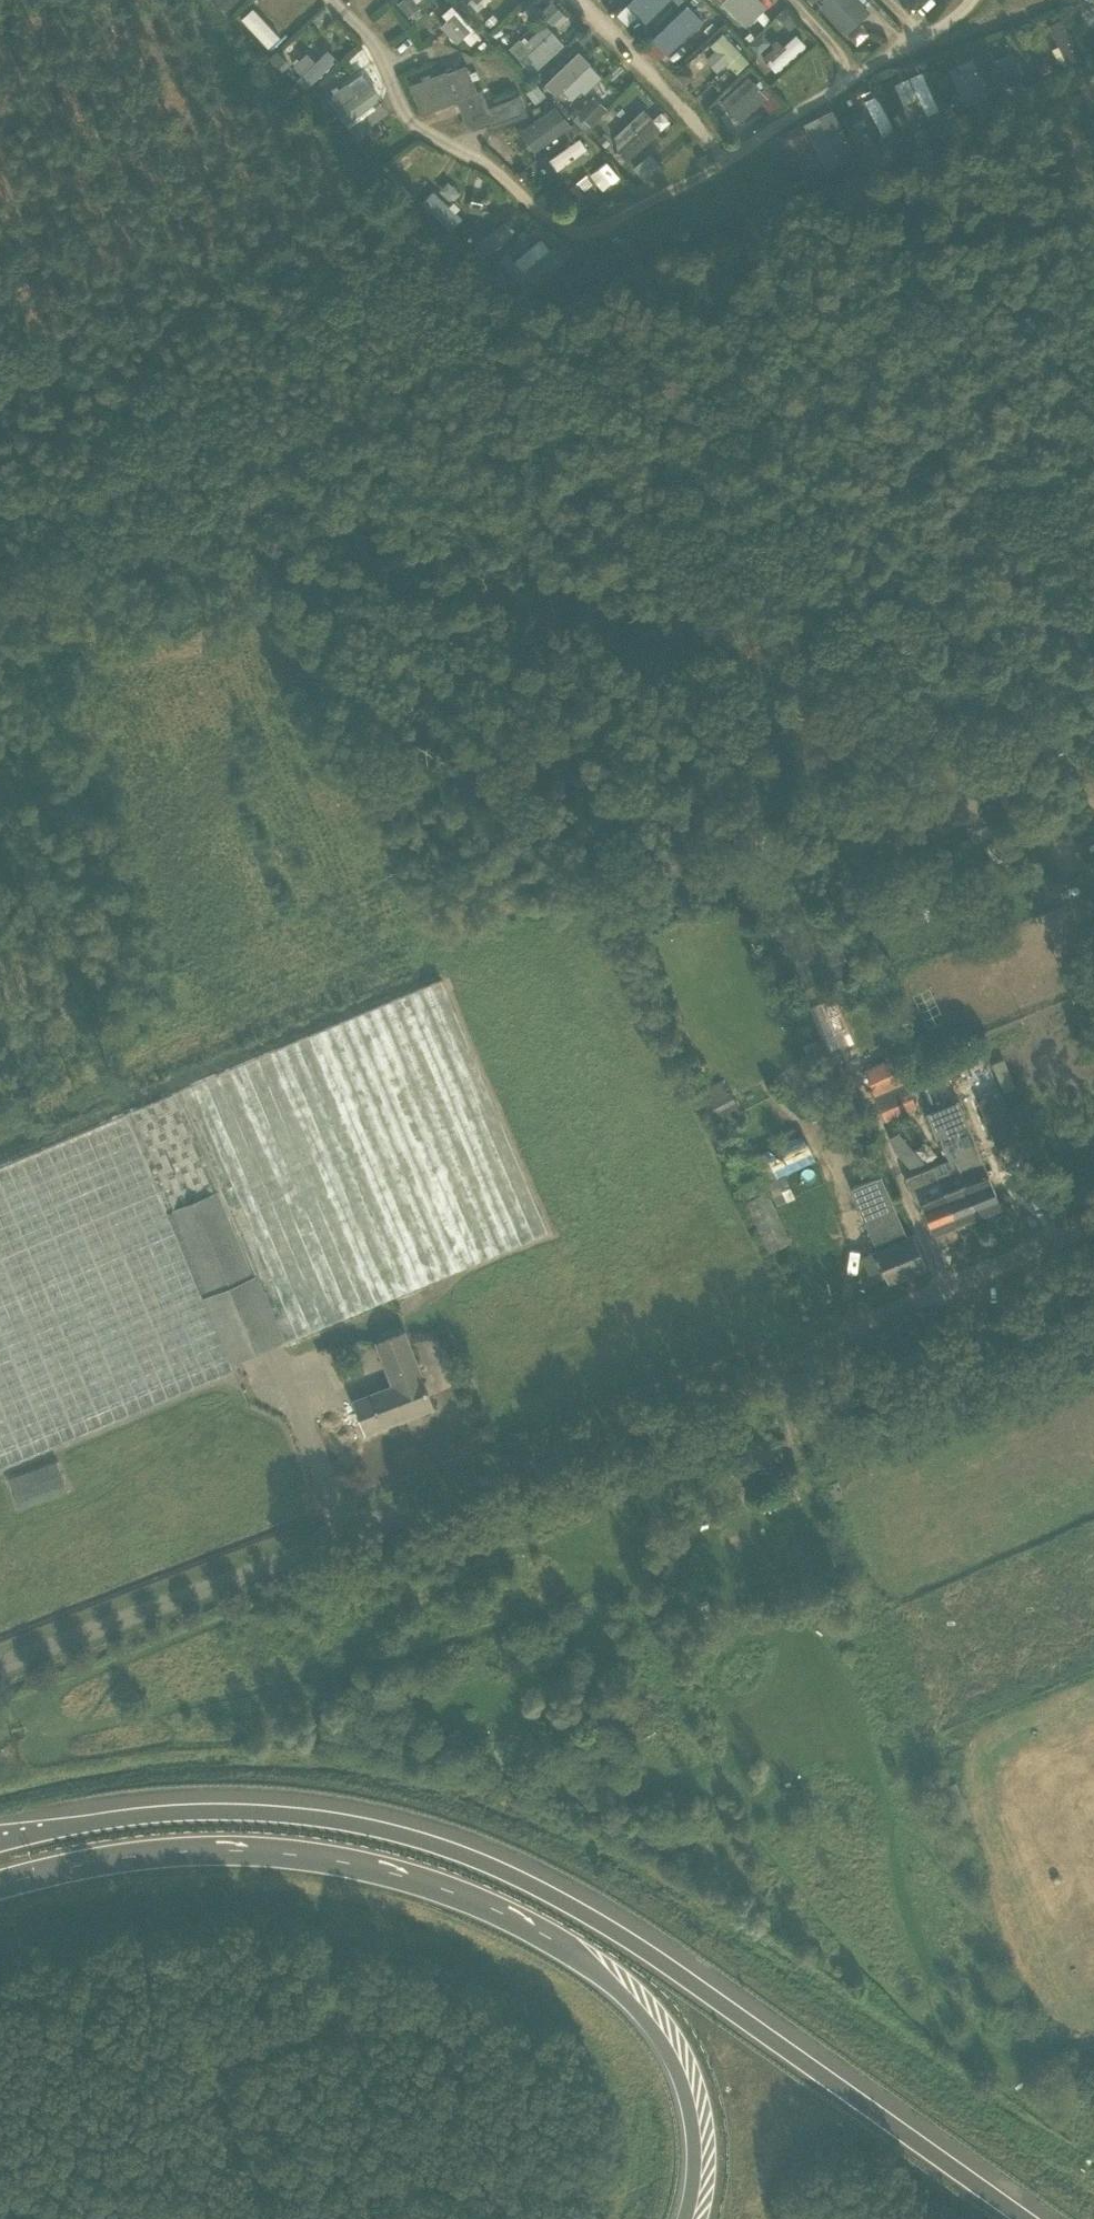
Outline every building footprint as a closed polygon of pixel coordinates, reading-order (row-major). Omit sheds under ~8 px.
[(398,4),(409,17),(420,8),(414,0),(402,0),(398,4)] [(477,12),(490,0),(470,0),(467,3),(477,12)] [(627,5),(636,14),(642,8),(651,17),(668,0),(632,0),(627,5)] [(722,2),(747,27),(757,17),(763,11),(767,7),(761,0),(724,0),(722,2)] [(872,12),(861,0),(824,0),(823,1),(825,3),(820,8),(846,36),(872,12)] [(554,3),(541,15),(554,28),(566,15),(554,3)] [(470,45),(480,36),(452,5),(443,14),(448,19),(440,26),(457,44),(464,38),(470,45)] [(698,15),(689,5),(653,39),(662,49),(698,15)] [(790,30),(797,23),(784,9),(777,16),(790,30)] [(269,48),(281,36),(260,13),(248,24),(269,48)] [(491,27),(499,20),(493,14),(485,21),(491,27)] [(1057,45),(1052,47),(1062,68),(1079,59),(1060,19),(1047,25),(1057,45)] [(518,57),(534,74),(565,44),(546,23),(527,41),(530,45),(518,57)] [(749,61),(723,33),(710,45),(716,50),(706,59),(718,72),(728,63),(737,72),(749,61)] [(768,60),(766,62),(776,72),(807,44),(797,34),(784,46),(780,41),(764,56),(768,60)] [(483,51),(489,46),(484,41),(478,46),(483,51)] [(859,44),(853,49),(862,58),(871,50),(866,44),(859,44)] [(338,59),(328,49),(316,60),(308,51),(293,64),(302,74),(296,79),(306,89),(338,59)] [(282,71),(283,70),(290,65),(277,50),(270,57),(271,58),(282,71)] [(545,84),(556,96),(591,63),(580,51),(545,84)] [(1042,73),(1052,67),(1048,59),(1038,65),(1042,73)] [(969,60),(957,65),(964,80),(973,101),(984,96),(969,60)] [(998,69),(1007,89),(1023,82),(1014,62),(998,69)] [(422,80),(411,85),(423,114),(426,113),(434,110),(456,101),(468,130),(487,122),(488,125),(523,112),(519,101),(485,114),(477,92),(472,81),(469,73),(466,65),(446,73),(446,71),(431,77),(422,80)] [(685,65),(675,75),(684,86),(692,79),(692,73),(685,65)] [(477,70),(469,73),(472,81),(480,78),(477,70)] [(907,79),(925,117),(940,110),(922,72),(907,79)] [(326,97),(316,104),(329,122),(332,120),(339,115),(346,124),(355,136),(367,128),(358,116),(369,107),(381,98),(371,84),(370,84),(369,83),(362,73),(348,83),(348,82),(326,98),(326,97)] [(750,78),(722,102),(732,112),(740,122),(768,97),(766,96),(761,90),(759,88),(750,78)] [(537,85),(528,93),(535,102),(545,94),(537,85)] [(768,85),(761,90),(766,96),(772,91),(768,85)] [(895,130),(876,94),(865,100),(883,136),(895,130)] [(594,95),(577,113),(591,126),(608,108),(594,95)] [(988,96),(974,101),(978,109),(991,104),(988,96)] [(943,107),(947,117),(955,114),(951,104),(943,107)] [(520,131),(535,152),(571,125),(556,105),(520,131)] [(644,109),(614,137),(617,140),(618,152),(627,162),(662,130),(652,119),(653,118),(644,109)] [(841,164),(857,156),(833,109),(818,117),(841,164)] [(436,115),(434,110),(426,113),(428,118),(436,115)] [(935,124),(943,121),(941,115),(933,118),(935,124)] [(935,125),(932,118),(925,121),(928,128),(935,125)] [(571,125),(564,130),(569,137),(580,130),(574,123),(571,125)] [(580,138),(549,160),(557,172),(573,160),(577,166),(587,159),(583,153),(588,149),(580,138)] [(652,154),(635,170),(644,181),(662,165),(652,154)] [(783,162),(792,183),(804,177),(795,157),(783,162)] [(609,158),(590,173),(603,189),(622,174),(609,158)] [(576,181),(569,187),(577,196),(584,190),(576,181)] [(436,198),(431,193),(422,203),(447,228),(456,218),(450,212),(455,207),(441,193),(436,198)] [(473,195),(471,205),(483,208),(485,198),(473,195)] [(612,211),(619,205),(614,200),(607,206),(612,211)] [(485,258),(514,233),(504,221),(475,246),(485,258)] [(507,252),(492,264),(521,298),(540,282),(566,259),(554,245),(551,248),(524,272),(514,261),(507,252)] [(235,1369),(232,1362),(548,1231),(442,978),(0,1164),(0,1468),(235,1369)] [(851,1041),(833,996),(809,1006),(827,1051),(851,1041)] [(807,1037),(819,1033),(806,1000),(794,1005),(807,1037)] [(821,1037),(805,1044),(823,1088),(839,1081),(821,1037)] [(876,1093),(907,1081),(896,1054),(865,1067),(876,1093)] [(1003,1083),(1014,1080),(1008,1057),(997,1060),(1003,1083)] [(1020,1138),(987,1063),(968,1071),(980,1099),(978,1100),(998,1148),(1020,1138)] [(907,1081),(876,1093),(886,1118),(917,1105),(907,1081)] [(948,1103),(927,1111),(938,1138),(941,1136),(950,1158),(976,1216),(1001,1206),(981,1155),(966,1161),(954,1131),(959,1129),(948,1103)] [(927,1163),(899,1132),(890,1137),(895,1150),(911,1169),(927,1163)] [(759,1174),(774,1204),(787,1198),(772,1167),(764,1149),(755,1154),(764,1172),(759,1174)] [(958,1223),(976,1216),(950,1158),(933,1165),(958,1223)] [(922,1203),(934,1233),(958,1223),(933,1165),(930,1166),(917,1171),(905,1176),(916,1205),(922,1203)] [(926,1267),(913,1235),(906,1237),(880,1175),(850,1188),(876,1250),(860,1256),(868,1274),(883,1267),(889,1282),(926,1267)] [(756,1212),(773,1248),(792,1240),(776,1204),(756,1212)] [(368,1390),(381,1425),(433,1406),(404,1330),(379,1340),(394,1380),(368,1390)] [(8,1478),(18,1507),(68,1489),(61,1468),(58,1460),(8,1478)]
